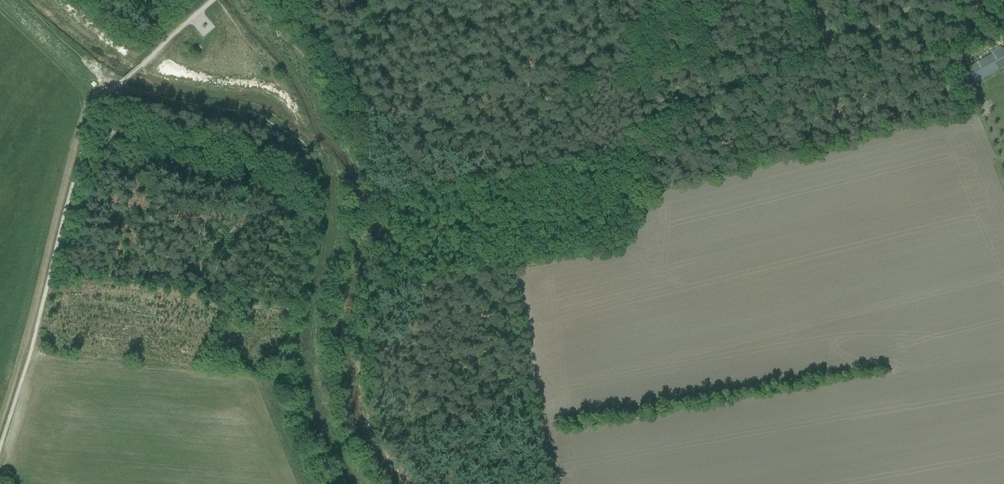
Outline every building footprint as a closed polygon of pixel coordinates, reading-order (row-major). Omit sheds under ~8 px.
[(975,83),(1003,66),(1003,50),(1003,48),(967,68),(975,83)]
